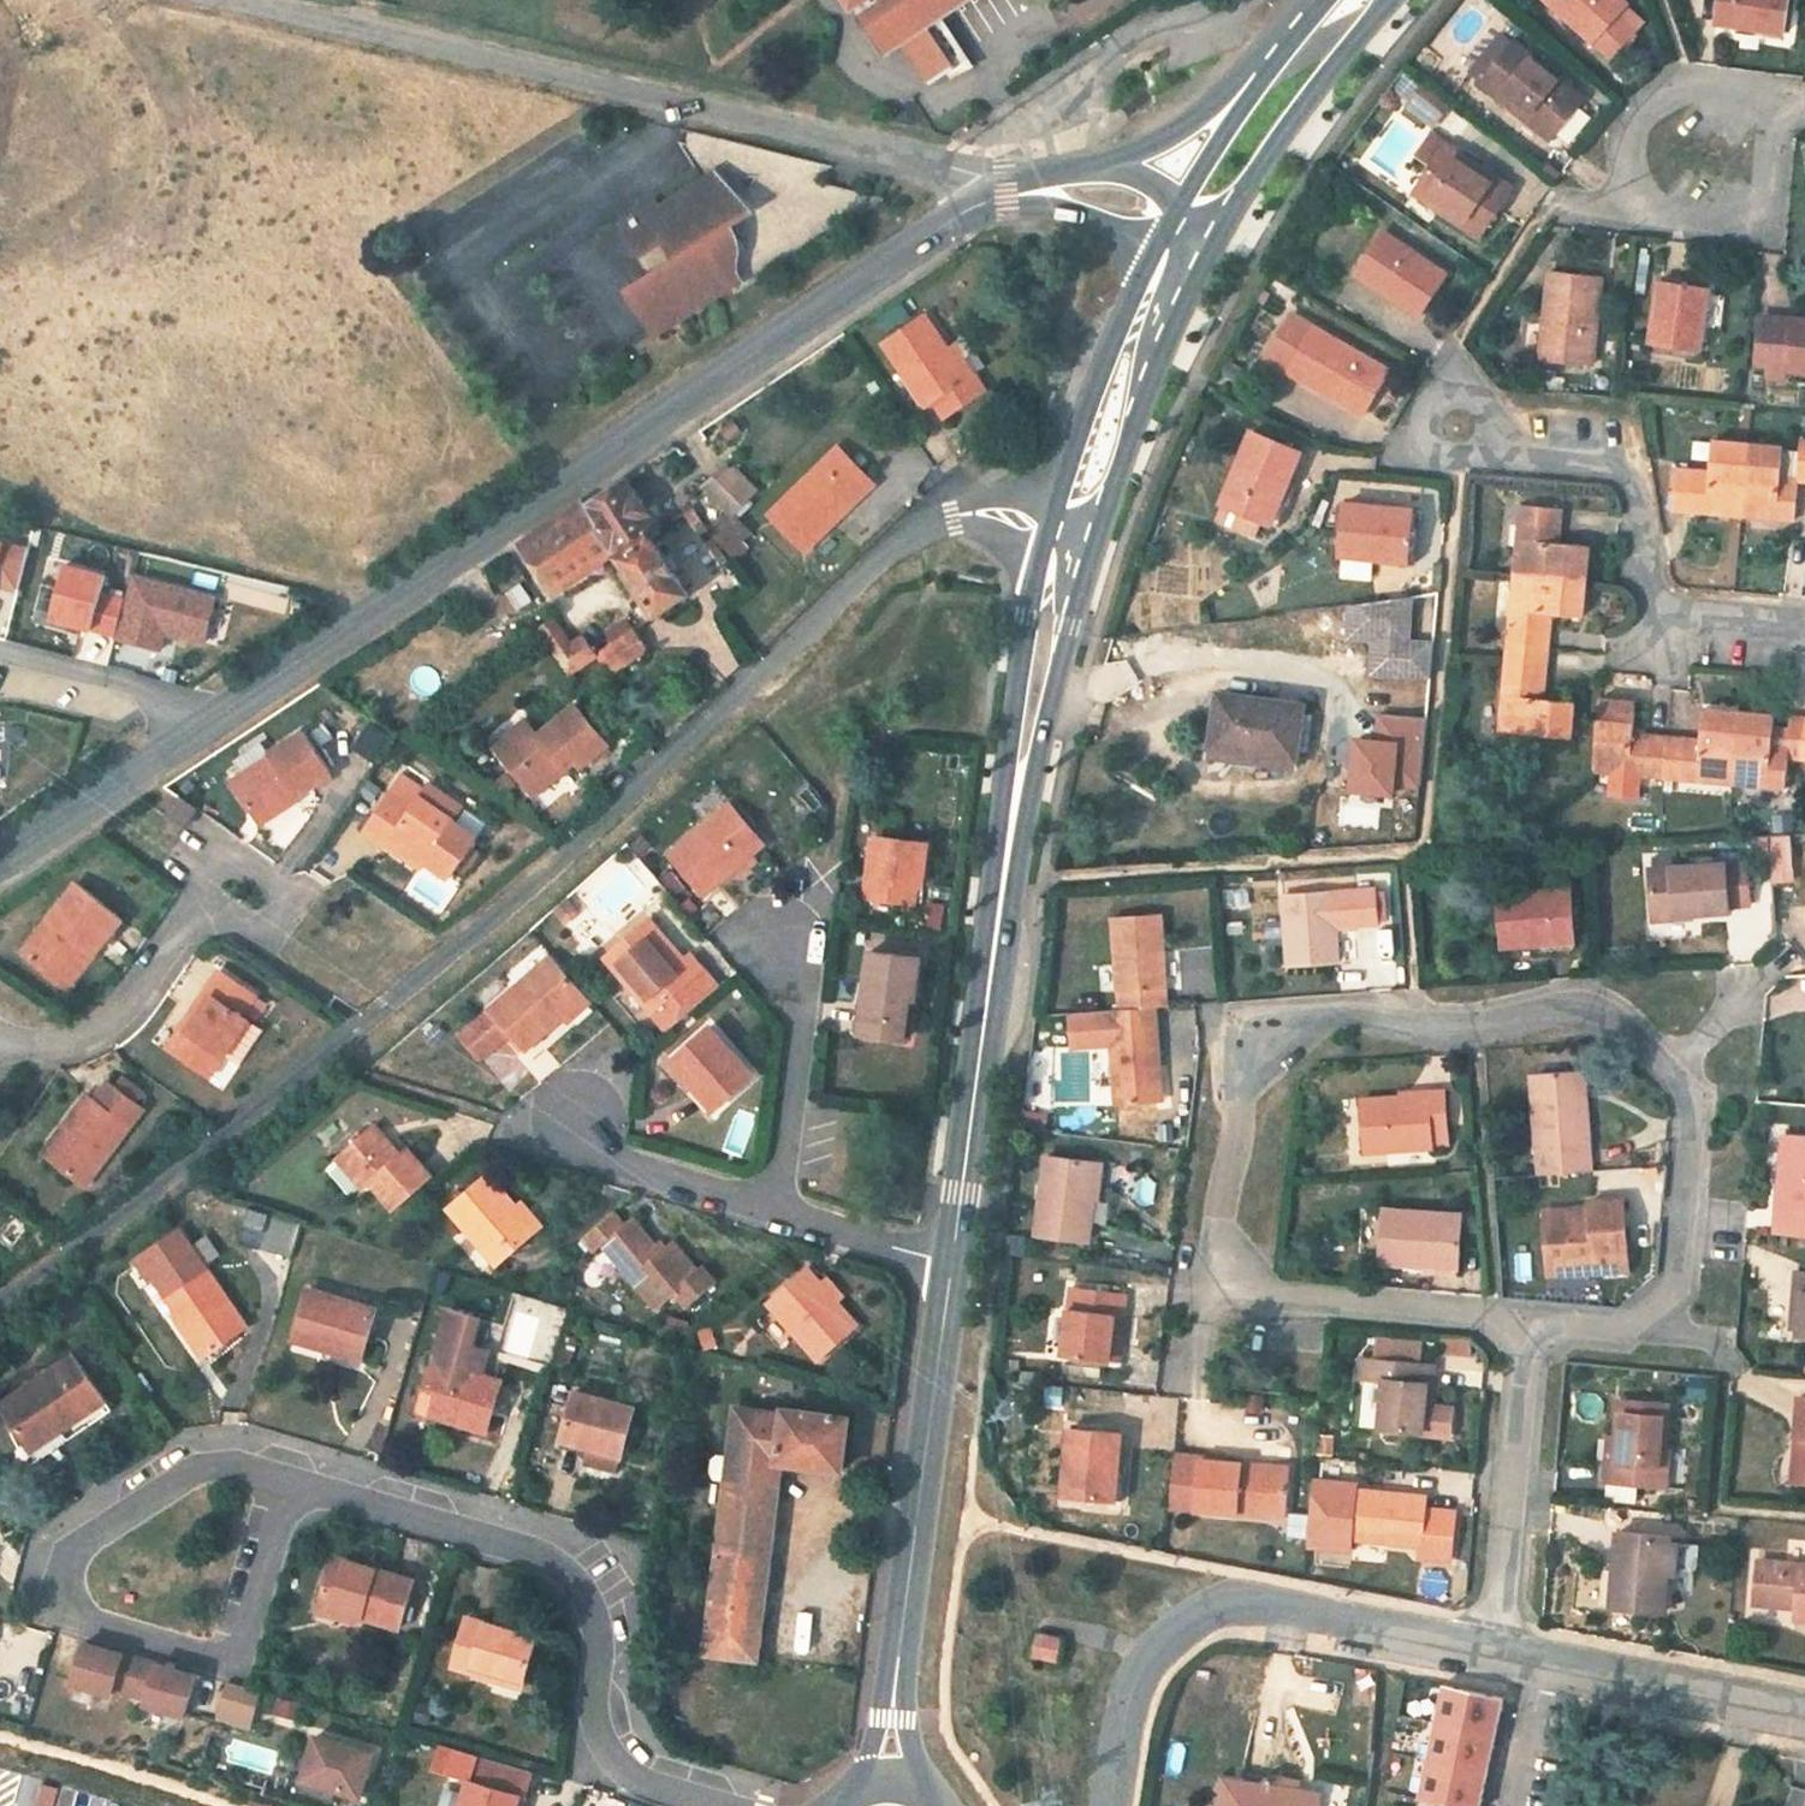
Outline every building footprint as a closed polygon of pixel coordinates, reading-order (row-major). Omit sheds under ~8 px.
[(883,55),(903,43),(929,82),(952,66),(927,27),(967,0),(847,0),(883,55)] [(1628,6),(1629,5),(1623,0),(1546,0),(1614,61),(1625,47),(1629,50),(1642,35),(1638,32),(1620,16),(1628,6)] [(1737,28),(1783,35),(1789,0),(1721,0),(1718,25),(1737,28)] [(1646,23),(1628,6),(1620,16),(1638,32),(1646,23)] [(1783,35),(1737,28),(1736,34),(1782,41),(1783,35)] [(1514,43),(1499,61),(1480,83),(1499,98),(1518,114),(1552,141),(1584,101),(1518,47),(1514,43)] [(1413,77),(1400,95),(1437,123),(1450,106),(1413,77)] [(1499,181),(1447,145),(1414,192),(1479,237),(1499,209),(1512,190),(1499,181)] [(671,254),(625,282),(655,330),(719,290),(720,292),(734,283),(733,281),(741,276),(738,270),(737,264),(737,255),(739,248),(746,244),(739,231),(737,233),(731,218),(742,211),(714,165),(700,173),(702,175),(660,201),(659,199),(655,193),(620,215),(642,250),(662,238),(667,235),(677,250),(671,254)] [(700,173),(659,199),(660,201),(702,175),(700,173)] [(1447,275),(1384,232),(1355,274),(1419,317),(1447,275)] [(662,238),(671,254),(677,250),(667,235),(662,238)] [(1603,278),(1551,272),(1541,360),(1593,366),(1603,278)] [(1710,289),(1661,281),(1651,345),(1700,352),(1710,289)] [(719,290),(655,330),(656,332),(720,292),(719,290)] [(934,403),(946,418),(985,390),(974,374),(986,365),(965,336),(947,349),(923,314),(880,343),(927,408),(934,403)] [(1390,372),(1294,315),(1267,360),(1365,417),(1390,372)] [(1762,319),(1757,364),(1768,364),(1767,378),(1786,380),(1786,372),(1804,374),(1804,320),(1793,319),(1793,322),(1762,319)] [(1272,497),(1281,501),(1302,453),(1254,432),(1223,505),(1262,522),(1272,497)] [(1743,507),(1750,446),(1714,443),(1711,472),(1710,483),(1693,481),(1695,471),(1677,469),(1673,511),(1689,514),(1690,511),(1727,514),(1727,506),(1743,507)] [(1784,449),(1750,446),(1743,507),(1760,509),(1760,517),(1796,520),(1799,492),(1781,490),(1782,480),(1784,453),(1784,449)] [(804,554),(834,525),(828,520),(870,480),(838,447),(769,516),(804,554)] [(1800,455),(1784,453),(1782,480),(1798,483),(1800,455)] [(1710,483),(1711,472),(1695,471),(1693,481),(1710,483)] [(708,490),(735,517),(752,499),(726,472),(708,490)] [(613,547),(620,557),(651,536),(661,529),(628,480),(587,507),(613,547)] [(828,520),(834,525),(875,485),(870,480),(828,520)] [(1799,492),(1799,483),(1798,483),(1782,480),(1781,490),(1799,492)] [(1287,503),(1281,501),(1272,497),(1262,522),(1277,528),(1287,503)] [(1409,563),(1413,511),(1345,503),(1340,555),(1409,563)] [(1525,578),(1586,583),(1590,546),(1562,543),(1550,542),(1551,526),(1563,527),(1565,509),(1520,505),(1519,524),(1522,524),(1518,559),(1527,559),(1525,578)] [(1727,514),(1743,516),(1743,507),(1727,506),(1727,514)] [(587,507),(526,546),(553,587),(613,547),(587,507)] [(1743,507),(1743,516),(1760,517),(1760,509),(1743,507)] [(1422,511),(1413,511),(1409,563),(1416,564),(1422,511)] [(735,517),(712,538),(727,553),(749,532),(735,517)] [(1550,542),(1562,543),(1563,527),(1551,526),(1550,542)] [(651,536),(620,557),(659,615),(690,594),(651,536)] [(19,590),(30,549),(0,542),(0,585),(19,590)] [(1518,559),(1516,577),(1525,578),(1527,559),(1518,559)] [(116,635),(128,589),(111,584),(113,577),(107,576),(66,565),(52,618),(116,635)] [(217,598),(132,575),(128,589),(116,635),(115,638),(160,650),(165,632),(205,643),(217,598)] [(1525,578),(1516,577),(1515,592),(1518,593),(1523,593),(1525,578)] [(1518,593),(1515,592),(1512,627),(1509,627),(1507,646),(1518,647),(1551,650),(1554,631),(1542,630),(1544,614),(1555,615),(1583,618),(1586,583),(1525,578),(1523,593),(1518,593)] [(1554,631),(1555,615),(1544,614),(1542,630),(1554,631)] [(1339,619),(1338,634),(1380,639),(1382,624),(1339,619)] [(541,629),(545,635),(572,674),(597,657),(598,656),(586,637),(573,645),(556,620),(541,629)] [(597,657),(609,678),(648,651),(634,631),(598,656),(597,657)] [(1518,647),(1507,646),(1506,663),(1516,664),(1515,680),(1505,679),(1502,715),(1511,715),(1510,733),(1518,734),(1572,740),(1572,733),(1574,712),(1575,703),(1544,700),(1535,699),(1537,682),(1546,683),(1548,668),(1551,667),(1551,650),(1518,647)] [(1516,664),(1506,663),(1505,679),(1515,680),(1516,664)] [(1544,700),(1546,683),(1537,682),(1535,699),(1544,700)] [(1305,713),(1306,706),(1219,694),(1216,713),(1213,733),(1210,757),(1296,770),(1299,750),(1304,714),(1305,713)] [(1601,712),(1599,733),(1596,763),(1614,764),(1613,774),(1612,796),(1643,799),(1645,779),(1665,781),(1669,737),(1652,735),(1652,746),(1635,743),(1635,734),(1637,712),(1638,703),(1602,700),(1601,712)] [(598,733),(582,713),(576,705),(566,713),(541,733),(539,735),(537,733),(527,720),(510,733),(515,741),(501,752),(535,795),(553,781),(549,775),(573,757),(577,762),(581,767),(609,746),(598,733)] [(1704,710),(1704,712),(1702,733),(1701,740),(1700,751),(1685,749),(1686,739),(1669,737),(1665,781),(1682,783),(1683,779),(1717,783),(1718,774),(1733,776),(1738,733),(1740,714),(1727,712),(1704,710)] [(1399,791),(1400,783),(1421,784),(1427,716),(1382,712),(1380,736),(1357,734),(1353,788),(1399,791)] [(1316,715),(1304,714),(1299,750),(1310,751),(1313,733),(1316,715)] [(1775,717),(1740,714),(1738,733),(1733,776),(1751,777),(1751,786),(1787,790),(1789,761),(1790,748),(1788,748),(1789,733),(1774,730),(1775,717)] [(1511,715),(1502,715),(1500,732),(1510,733),(1511,715)] [(1804,762),(1804,717),(1791,716),(1789,733),(1788,748),(1790,748),(1789,761),(1804,762)] [(369,720),(352,749),(378,764),(395,735),(369,720)] [(316,750),(304,732),(297,736),(269,754),(262,743),(233,761),(242,775),(232,782),(257,818),(296,793),(298,797),(316,784),(333,774),(316,750)] [(495,745),(501,752),(515,741),(510,733),(495,745)] [(1652,735),(1635,734),(1635,743),(1652,746),(1652,735)] [(1701,740),(1686,739),(1685,749),(1700,751),(1701,740)] [(549,775),(553,781),(577,762),(573,757),(549,775)] [(1596,763),(1595,772),(1613,774),(1614,764),(1596,763)] [(1717,783),(1733,784),(1733,776),(1718,774),(1717,783)] [(1733,776),(1733,784),(1751,786),(1751,777),(1733,776)] [(432,781),(425,791),(452,810),(459,800),(432,781)] [(296,793),(257,818),(260,824),(300,799),(298,797),(296,793)] [(388,798),(410,813),(414,807),(391,793),(388,798)] [(197,809),(180,797),(168,815),(184,827),(197,809)] [(479,837),(420,798),(414,807),(410,813),(388,798),(365,833),(387,848),(393,839),(426,861),(452,878),(479,837)] [(731,804),(670,856),(702,895),(764,844),(731,804)] [(1794,832),(1793,815),(1776,816),(1777,833),(1794,832)] [(1790,836),(1770,837),(1772,870),(1793,869),(1790,836)] [(393,839),(387,848),(420,869),(426,861),(393,839)] [(929,847),(878,840),(873,881),(867,880),(865,898),(915,904),(918,886),(925,887),(929,847)] [(1745,863),(1648,870),(1651,918),(1729,912),(1729,906),(1748,905),(1745,863)] [(21,952),(56,981),(85,946),(95,955),(124,920),(79,882),(21,952)] [(1375,889),(1283,895),(1287,965),(1337,962),(1335,927),(1377,925),(1375,889)] [(1572,941),(1569,890),(1518,893),(1499,894),(1502,946),(1518,945),(1540,943),(1572,941)] [(556,912),(567,924),(580,913),(569,900),(556,912)] [(669,1033),(719,990),(691,955),(682,963),(662,938),(665,935),(651,918),(605,958),(630,987),(636,982),(659,1010),(653,1015),(669,1033)] [(1142,995),(1144,1011),(1167,1009),(1160,920),(1113,923),(1119,997),(1142,995)] [(1572,941),(1540,943),(1540,951),(1573,949),(1572,941)] [(85,946),(56,981),(66,989),(95,955),(85,946)] [(916,1000),(921,959),(871,952),(864,1003),(860,1036),(905,1041),(910,1000),(916,1000)] [(585,995),(553,957),(490,1012),(509,1035),(521,1050),(562,1015),(585,995)] [(188,1033),(174,1052),(210,1077),(225,1056),(240,1067),(265,1032),(243,1016),(245,1013),(257,996),(221,973),(207,992),(213,996),(201,1014),(195,1010),(182,1029),(188,1033)] [(630,987),(653,1015),(659,1010),(636,982),(630,987)] [(207,992),(195,1010),(201,1014),(213,996),(207,992)] [(567,1020),(590,1001),(585,995),(562,1015),(567,1020)] [(257,996),(245,1013),(256,1020),(267,1004),(257,996)] [(854,1035),(860,1036),(864,1003),(858,1002),(854,1035)] [(461,1036),(480,1059),(509,1035),(490,1012),(461,1036)] [(1155,1012),(1071,1020),(1074,1054),(1113,1051),(1119,1111),(1158,1108),(1155,1073),(1161,1072),(1155,1012)] [(671,1063),(684,1076),(690,1071),(720,1106),(753,1076),(711,1028),(671,1063)] [(168,1048),(174,1052),(188,1033),(182,1029),(168,1048)] [(485,1104),(506,1093),(492,1064),(470,1074),(485,1104)] [(1531,1072),(1538,1172),(1591,1168),(1585,1095),(1576,1096),(1574,1069),(1531,1072)] [(1576,1096),(1585,1095),(1583,1069),(1574,1069),(1576,1096)] [(690,1071),(684,1076),(679,1080),(709,1115),(720,1106),(690,1071)] [(1155,1073),(1158,1108),(1164,1107),(1161,1072),(1155,1073)] [(88,1188),(146,1110),(111,1084),(97,1102),(90,1097),(66,1129),(73,1133),(52,1161),(88,1188)] [(1365,1153),(1432,1147),(1431,1133),(1447,1131),(1444,1091),(1427,1092),(1427,1096),(1361,1101),(1365,1153)] [(372,1182),(395,1211),(434,1179),(408,1150),(401,1156),(376,1127),(338,1159),(364,1189),(372,1182)] [(73,1133),(66,1129),(46,1157),(52,1161),(73,1133)] [(1788,1136),(1782,1135),(1779,1168),(1785,1168),(1788,1136)] [(1779,1168),(1773,1235),(1804,1238),(1804,1137),(1788,1136),(1785,1168),(1779,1168)] [(1097,1166),(1049,1159),(1038,1237),(1089,1244),(1095,1200),(1092,1199),(1097,1166)] [(1092,1199),(1095,1200),(1098,1200),(1103,1167),(1097,1166),(1092,1199)] [(448,1212),(497,1267),(535,1233),(515,1210),(486,1178),(448,1212)] [(1622,1200),(1588,1202),(1588,1208),(1542,1211),(1546,1264),(1567,1262),(1567,1275),(1627,1271),(1625,1243),(1614,1244),(1613,1230),(1624,1230),(1622,1200)] [(515,1210),(535,1233),(541,1228),(520,1205),(515,1210)] [(303,1225),(252,1208),(241,1243),(292,1259),(303,1225)] [(624,1227),(612,1213),(582,1239),(594,1253),(603,1245),(656,1308),(676,1292),(687,1305),(714,1281),(702,1266),(697,1270),(672,1242),(661,1253),(632,1219),(624,1227)] [(1461,1276),(1463,1217),(1387,1213),(1384,1265),(1427,1267),(1427,1274),(1461,1276)] [(1614,1244),(1625,1243),(1624,1230),(1613,1230),(1614,1244)] [(145,1289),(166,1320),(181,1309),(186,1316),(179,1322),(204,1359),(247,1329),(184,1235),(141,1263),(154,1283),(145,1289)] [(1567,1262),(1546,1264),(1547,1276),(1567,1275),(1567,1262)] [(836,1302),(823,1286),(808,1269),(769,1303),(820,1363),(859,1328),(836,1302)] [(1796,1273),(1794,1293),(1801,1294),(1798,1332),(1797,1338),(1804,1339),(1804,1274),(1796,1273)] [(829,1280),(823,1286),(836,1302),(843,1296),(829,1280)] [(1126,1297),(1072,1289),(1062,1358),(1108,1364),(1114,1318),(1123,1320),(1126,1297)] [(317,1292),(309,1290),(297,1329),(294,1339),(297,1340),(317,1346),(325,1348),(327,1341),(366,1353),(378,1311),(317,1292)] [(1801,1294),(1794,1293),(1791,1331),(1798,1332),(1801,1294)] [(448,1311),(421,1405),(462,1417),(460,1424),(488,1431),(502,1381),(481,1375),(487,1352),(471,1348),(479,1319),(448,1311)] [(1114,1318),(1108,1364),(1117,1365),(1123,1320),(1114,1318)] [(666,1319),(660,1336),(680,1343),(686,1325),(666,1319)] [(1471,1354),(1473,1337),(1446,1334),(1444,1351),(1471,1354)] [(563,1335),(554,1365),(568,1368),(576,1338),(563,1335)] [(1376,1361),(1424,1366),(1426,1344),(1378,1340),(1376,1361)] [(327,1341),(325,1348),(364,1359),(366,1353),(327,1341)] [(3,1403),(35,1451),(107,1401),(76,1355),(3,1403)] [(1386,1383),(1382,1431),(1453,1437),(1455,1412),(1434,1410),(1428,1409),(1430,1387),(1436,1387),(1438,1367),(1424,1366),(1376,1361),(1363,1360),(1362,1381),(1386,1383)] [(1430,1387),(1428,1409),(1434,1410),(1436,1387),(1430,1387)] [(633,1407),(573,1391),(560,1440),(584,1447),(582,1453),(584,1454),(582,1464),(615,1473),(633,1407)] [(1603,1481),(1661,1486),(1668,1403),(1618,1399),(1615,1435),(1613,1463),(1604,1462),(1603,1481)] [(1800,1399),(1796,1439),(1803,1440),(1798,1486),(1804,1486),(1804,1399),(1800,1399)] [(107,1401),(35,1451),(27,1456),(33,1464),(113,1411),(107,1401)] [(462,1417),(421,1405),(419,1412),(460,1424),(462,1417)] [(728,1482),(727,1490),(771,1496),(775,1463),(843,1471),(850,1418),(784,1409),(784,1415),(738,1409),(731,1458),(718,1457),(713,1461),(711,1475),(715,1481),(728,1482)] [(1120,1472),(1123,1436),(1071,1432),(1066,1499),(1118,1503),(1120,1472)] [(1607,1435),(1604,1462),(1613,1463),(1615,1435),(1607,1435)] [(1803,1440),(1796,1439),(1792,1485),(1798,1486),(1803,1440)] [(584,1447),(560,1440),(558,1447),(582,1453),(584,1447)] [(1174,1512),(1262,1519),(1263,1514),(1289,1516),(1293,1472),(1263,1470),(1262,1477),(1245,1475),(1246,1468),(1178,1462),(1174,1512)] [(1246,1468),(1245,1475),(1262,1477),(1263,1470),(1246,1468)] [(1127,1473),(1120,1472),(1118,1503),(1125,1504),(1127,1473)] [(1348,1487),(1316,1484),(1312,1550),(1355,1553),(1356,1541),(1425,1547),(1424,1559),(1455,1561),(1459,1513),(1429,1511),(1430,1499),(1360,1494),(1348,1493),(1348,1487)] [(763,1557),(771,1496),(727,1490),(720,1552),(763,1557)] [(1672,1536),(1621,1532),(1615,1608),(1666,1612),(1669,1573),(1671,1542),(1672,1536)] [(1671,1542),(1669,1573),(1677,1574),(1678,1567),(1696,1568),(1699,1567),(1701,1544),(1671,1542)] [(750,1660),(763,1557),(720,1552),(707,1654),(750,1660)] [(335,1556),(321,1604),(363,1617),(402,1629),(416,1581),(335,1556)] [(1759,1563),(1755,1605),(1797,1608),(1796,1620),(1804,1621),(1804,1567),(1759,1563)] [(363,1617),(321,1604),(318,1612),(361,1625),(363,1617)] [(455,1667),(471,1672),(473,1664),(526,1681),(538,1639),(468,1618),(455,1667)] [(1037,1638),(1032,1658),(1057,1663),(1061,1643),(1037,1638)] [(84,1644),(72,1684),(111,1696),(113,1690),(130,1695),(140,1661),(84,1644)] [(140,1661),(130,1695),(146,1700),(145,1706),(184,1717),(196,1677),(140,1661)] [(473,1664),(471,1672),(524,1688),(526,1681),(473,1664)] [(1448,1686),(1425,1796),(1472,1805),(1479,1805),(1501,1697),(1448,1686)] [(226,1689),(217,1718),(249,1728),(257,1699),(226,1689)] [(278,1699),(274,1716),(296,1722),(300,1706),(278,1699)] [(317,1783),(362,1796),(374,1754),(316,1738),(305,1779),(317,1783)] [(521,1798),(525,1799),(533,1773),(442,1746),(435,1769),(470,1780),(462,1805),(518,1805),(521,1798)] [(1222,1775),(1220,1786),(1224,1787),(1222,1797),(1219,1797),(1217,1805),(1319,1805),(1321,1798),(1324,1798),(1325,1789),(1300,1785),(1299,1789),(1290,1787),(1292,1778),(1273,1775),(1272,1780),(1264,1779),(1263,1784),(1244,1782),(1244,1779),(1222,1775)] [(33,1805),(48,1805),(52,1790),(38,1786),(33,1805)] [(1159,1798),(1158,1805),(1173,1805),(1173,1800),(1159,1798)]
